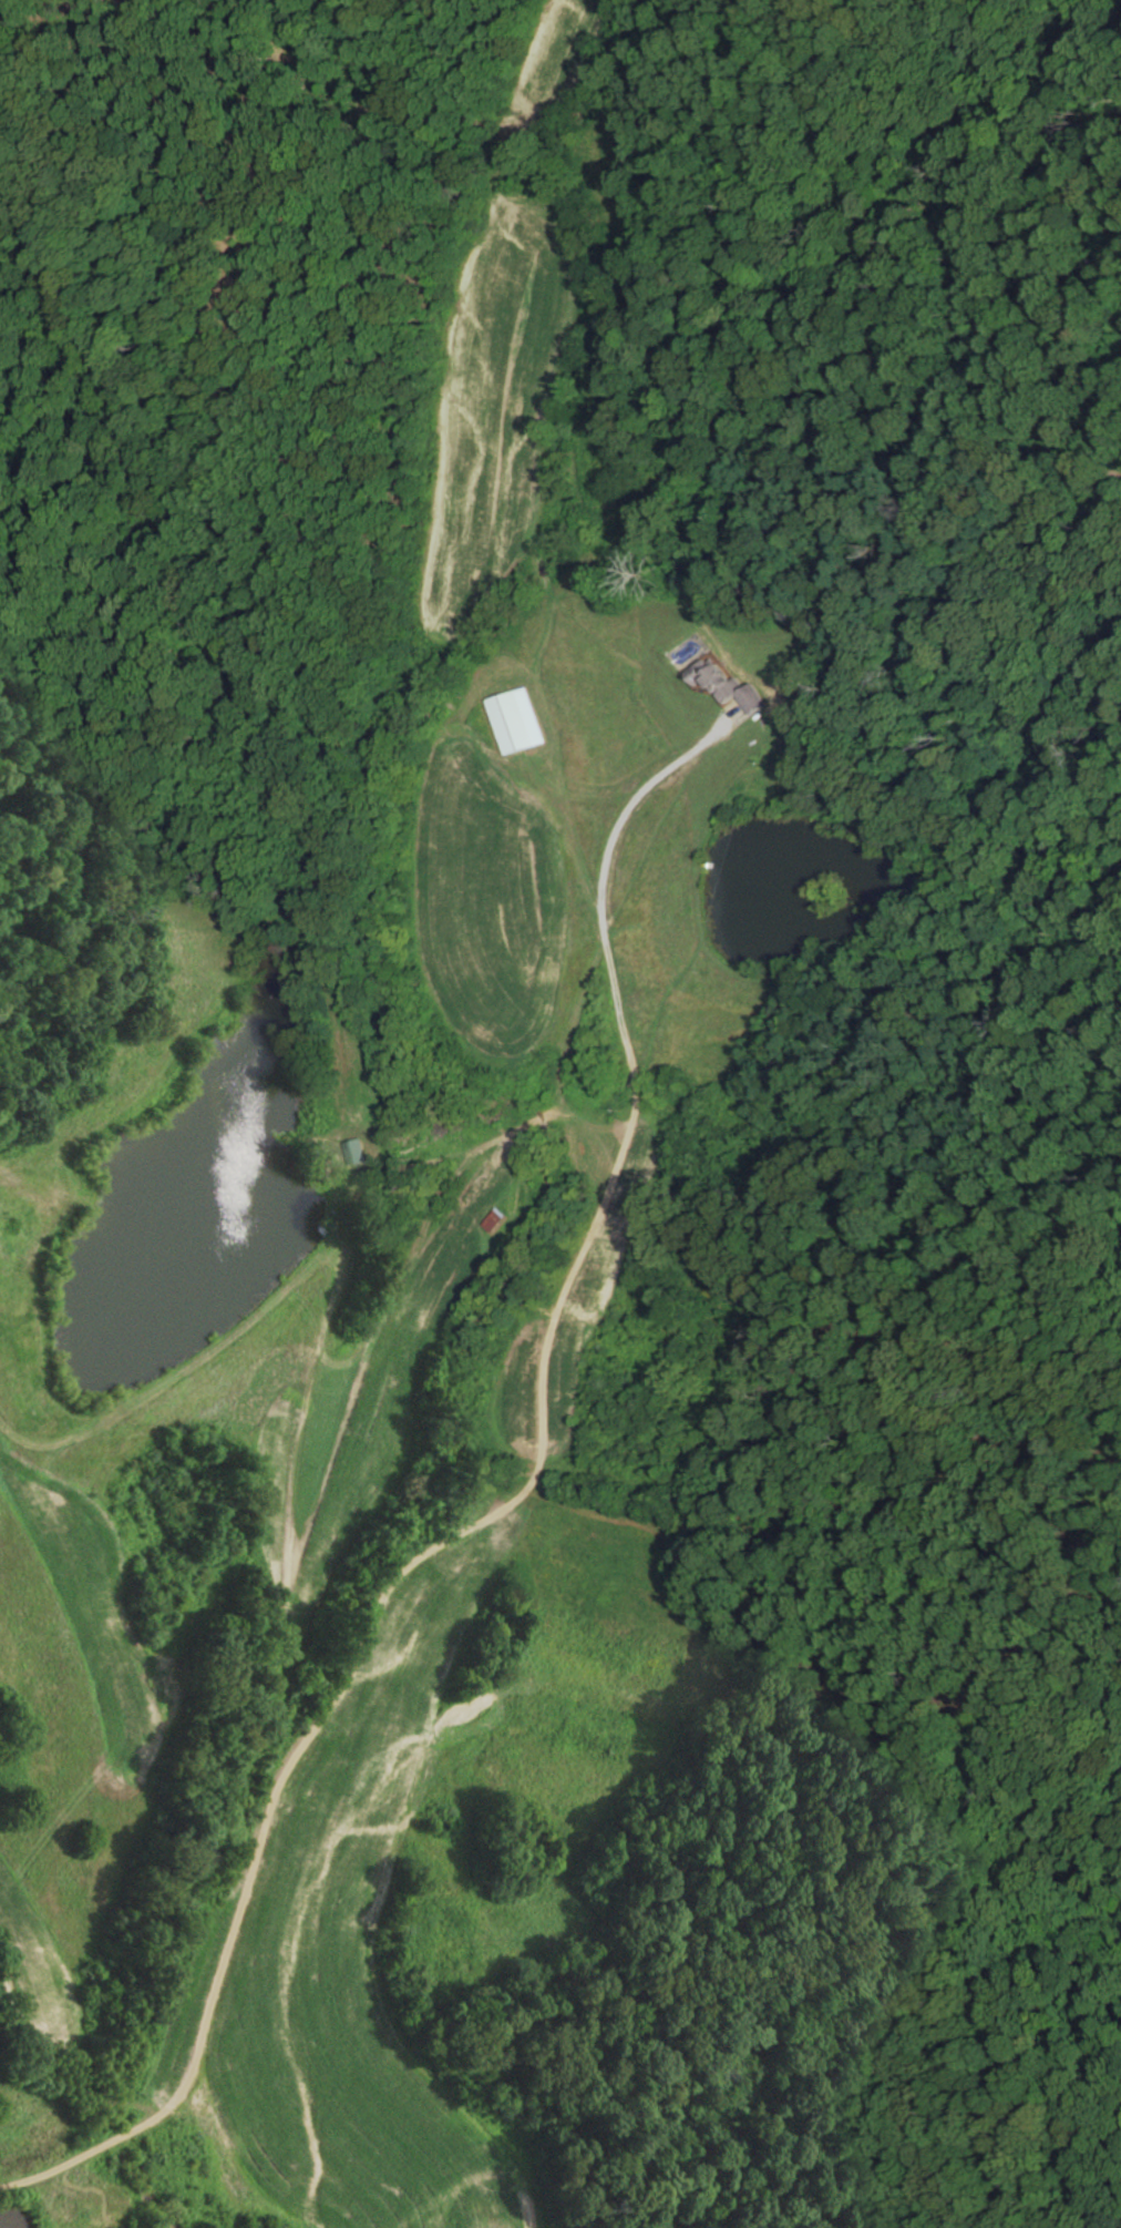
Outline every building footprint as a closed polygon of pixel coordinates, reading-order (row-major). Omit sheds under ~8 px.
[(762,704),(748,681),(737,688),(730,677),(722,681),(710,661),(694,671),(713,705),(732,694),(745,714),(762,704)] [(474,701),(490,758),(541,743),(525,687),(474,701)] [(346,1166),(362,1160),(354,1138),(338,1143),(346,1166)]
